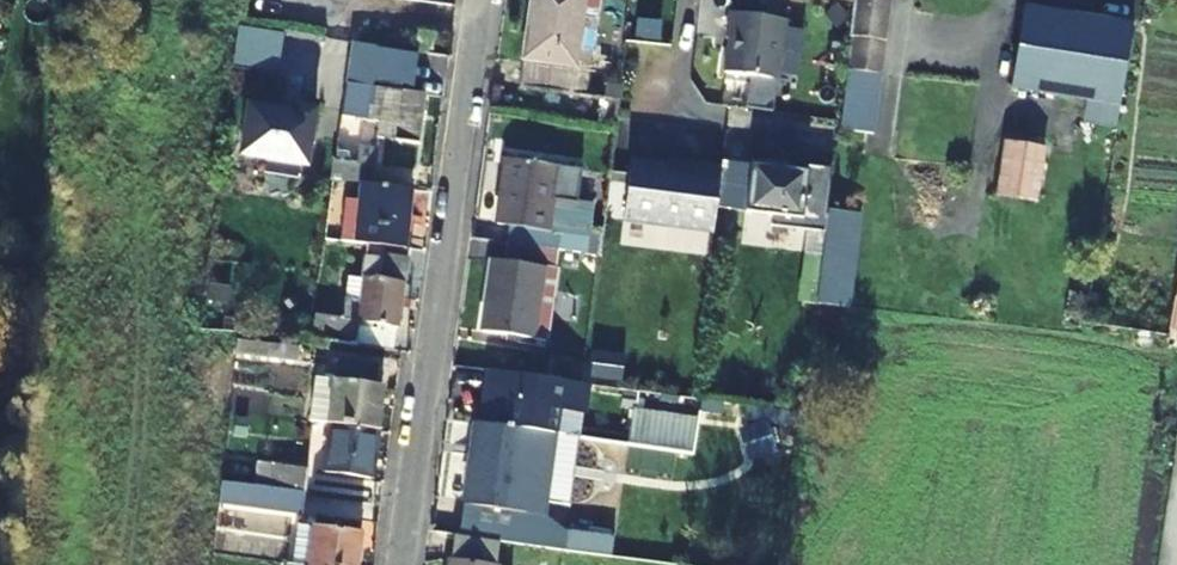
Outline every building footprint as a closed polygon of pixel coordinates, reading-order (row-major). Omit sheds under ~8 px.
[(519,94),(583,102),(598,0),(531,0),(519,94)] [(856,5),(849,63),(837,156),(870,160),(881,78),(891,0),(857,0),(856,5)] [(1176,9),(1176,0),(1155,0),(1176,9)] [(1025,11),(1012,89),(1119,110),(1133,29),(1025,11)] [(782,84),(789,24),(732,18),(729,44),(733,44),(729,78),(782,84)] [(277,74),(281,33),(235,28),(231,69),(277,74)] [(438,35),(421,32),(419,51),(436,53),(438,35)] [(342,85),(416,95),(421,60),(347,49),(342,85)] [(416,95),(342,85),(338,121),(376,126),(376,131),(420,137),(425,95),(416,95)] [(305,170),(312,113),(292,110),(291,120),(269,118),(270,114),(245,110),(238,161),(305,170)] [(374,143),(418,148),(420,137),(376,131),(374,143)] [(1048,160),(1008,152),(999,200),(1038,208),(1048,160)] [(714,235),(722,170),(683,166),(682,170),(632,164),(624,223),(714,235)] [(355,219),(405,224),(409,197),(362,191),(365,172),(331,166),(328,188),(358,191),(355,219)] [(827,237),(835,172),(789,166),(788,172),(787,178),(754,174),(748,215),(774,220),(773,229),(827,237)] [(787,178),(788,172),(754,168),(754,174),(787,178)] [(544,239),(553,176),(503,169),(495,232),(507,234),(505,250),(556,258),(585,263),(587,246),(558,242),(544,239)] [(553,176),(544,239),(558,242),(567,178),(553,176)] [(380,282),(405,284),(408,255),(401,254),(405,224),(355,219),(350,248),(384,252),(380,282)] [(533,348),(543,350),(556,258),(505,250),(502,270),(490,269),(480,339),(515,345),(513,354),(532,356),(533,348)] [(357,349),(360,326),(399,330),(405,284),(380,282),(347,278),(340,323),(315,321),(312,345),(357,349)] [(357,349),(390,351),(392,330),(360,326),(357,349)] [(234,344),(234,359),(294,361),(295,346),(234,344)] [(591,352),(590,380),(620,381),(622,354),(591,352)] [(335,381),(312,378),(306,423),(334,427),(378,433),(384,387),(378,386),(382,365),(338,359),(335,381)] [(765,421),(733,430),(741,462),(773,454),(765,421)] [(327,474),(373,481),(378,433),(334,427),(327,474)] [(519,502),(543,505),(552,437),(478,428),(475,459),(469,459),(462,509),(517,515),(519,502)] [(313,470),(263,464),(258,487),(308,494),(310,495),(313,470)] [(222,482),(219,508),(305,520),(308,494),(258,487),(222,482)] [(295,562),(312,563),(319,527),(301,525),(295,562)] [(312,563),(312,564),(359,564),(363,534),(319,527),(312,563)] [(494,543),(452,537),(449,563),(461,564),(491,564),(494,543)]
